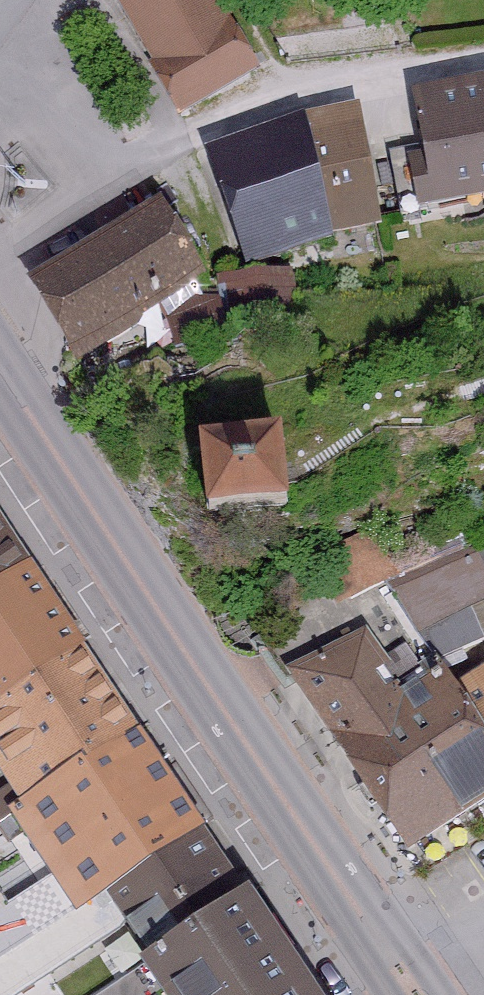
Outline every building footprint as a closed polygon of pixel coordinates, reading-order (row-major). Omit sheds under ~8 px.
[(219,0),(119,0),(177,111),(255,70),(219,0)] [(418,102),(428,166),(418,167),(425,214),(483,205),(483,92),(418,102)] [(307,125),(341,240),(384,234),(367,116),(307,125)] [(307,125),(215,154),(252,272),(343,244),(341,240),(307,125)] [(213,286),(163,208),(41,284),(91,363),(213,286)] [(318,429),(241,434),(245,497),(322,492),(318,429)] [(37,575),(0,518),(0,599),(37,575)] [(149,734),(44,571),(37,575),(0,599),(0,767),(28,811),(149,734)] [(414,848),(483,804),(483,674),(452,694),(439,674),(408,694),(366,628),(301,669),(414,848)] [(142,933),(238,871),(149,734),(28,811),(89,905),(114,889),(142,933)] [(152,967),(171,994),(337,994),(266,890),(152,967)] [(122,987),(110,994),(127,994),(122,987)]
